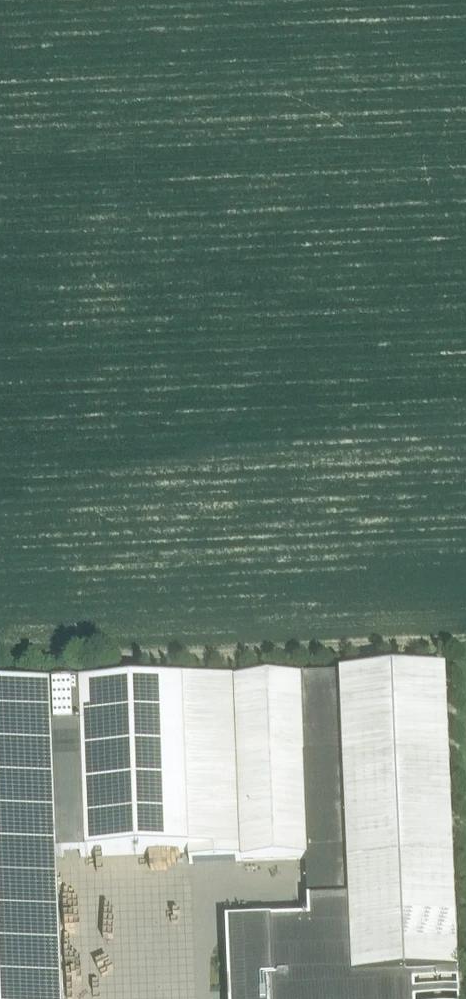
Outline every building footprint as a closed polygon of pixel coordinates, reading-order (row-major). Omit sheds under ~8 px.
[(0,690),(0,860),(191,852),(192,862),(240,861),(305,858),(305,880),(306,902),(309,902),(310,922),(293,922),(265,923),(230,925),(231,958),(232,984),(232,994),(232,998),(412,998),(411,978),(420,978),(439,977),(458,976),(455,889),(454,866),(446,672),(420,673),(233,680),(0,690)] [(0,892),(0,998),(61,998),(57,890),(0,892)] [(112,961),(121,997),(133,994),(124,958),(112,961)]
